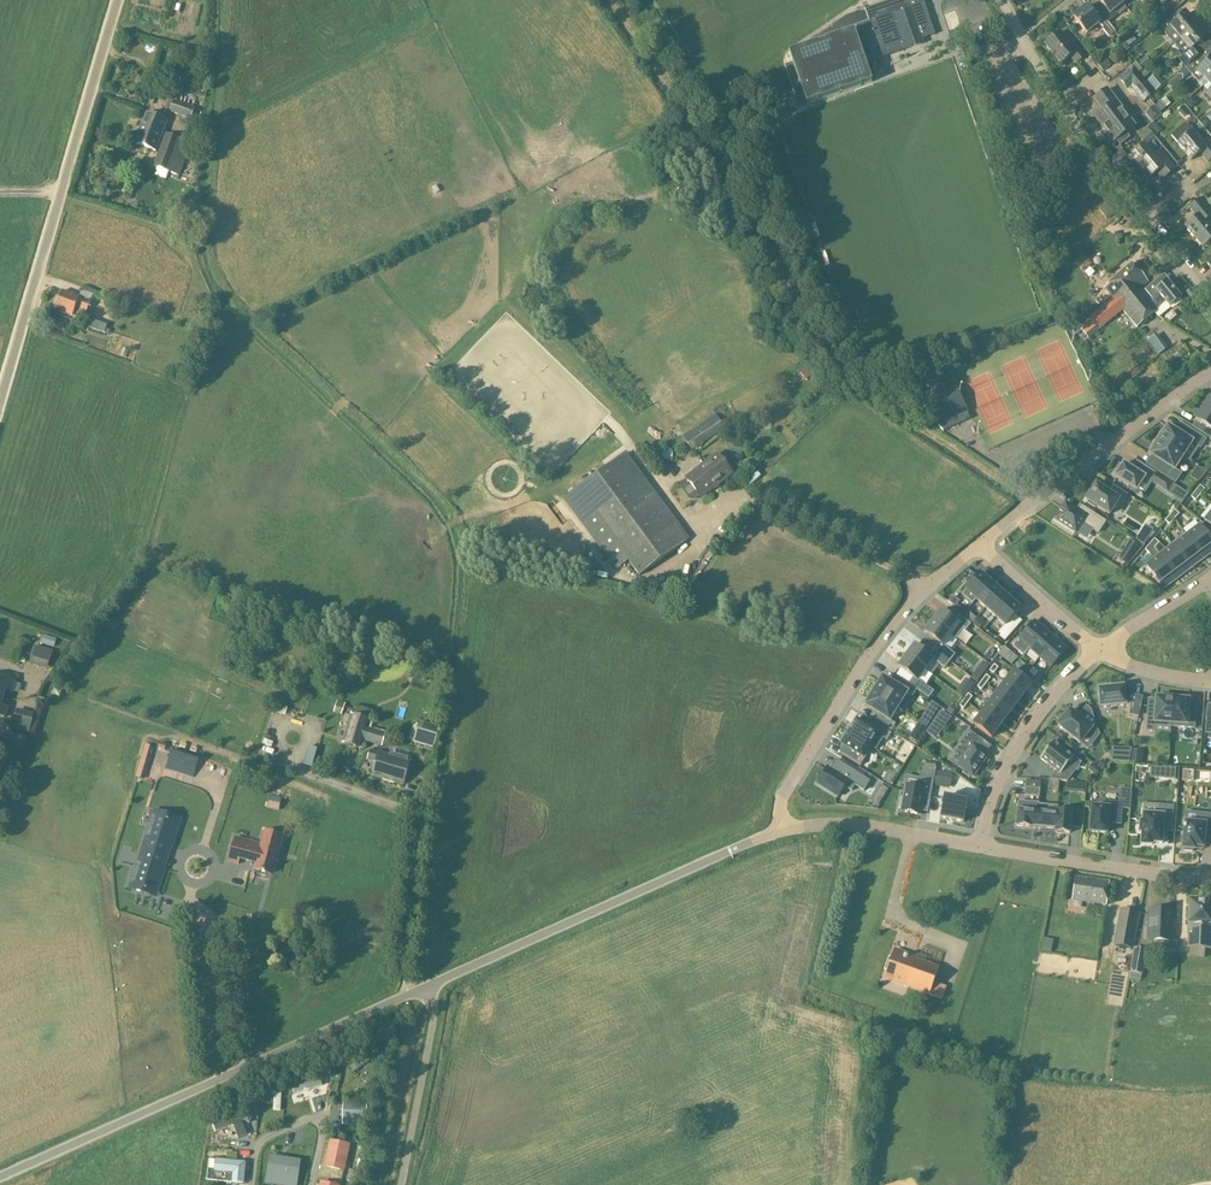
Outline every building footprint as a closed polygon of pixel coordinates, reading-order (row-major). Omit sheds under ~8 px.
[(786,66),(794,89),(801,87),(807,104),(872,82),(866,63),(882,58),(880,53),(894,49),(896,53),(923,44),(922,39),(935,35),(924,2),(923,0),(894,0),(865,10),(846,16),(809,41),(811,45),(789,53),(793,63),(786,66)] [(1096,8),(1108,23),(1119,14),(1115,10),(1122,4),(1119,0),(1098,0),(1101,4),(1096,8)] [(1086,34),(1099,23),(1103,28),(1103,30),(1109,38),(1116,32),(1108,23),(1096,8),(1091,12),(1086,7),(1073,18),(1086,34)] [(1172,16),(1160,26),(1169,38),(1175,32),(1181,39),(1197,26),(1188,15),(1185,17),(1178,23),(1172,16)] [(1148,19),(1144,22),(1150,30),(1154,27),(1148,19)] [(1181,39),(1175,44),(1184,55),(1190,50),(1191,52),(1196,47),(1207,39),(1197,26),(1181,39)] [(1076,64),(1087,55),(1072,36),(1066,41),(1060,33),(1045,45),(1060,64),(1070,56),(1076,64)] [(1133,37),(1125,43),(1128,47),(1136,41),(1133,37)] [(1184,55),(1179,60),(1186,68),(1187,67),(1202,54),(1197,48),(1196,47),(1191,52),(1190,50),(1184,55)] [(1208,82),(1210,79),(1210,61),(1209,62),(1202,54),(1187,67),(1186,68),(1197,81),(1203,76),(1208,82)] [(1097,64),(1103,72),(1111,66),(1105,58),(1097,64)] [(1128,90),(1131,88),(1144,102),(1154,93),(1133,67),(1119,79),(1128,90)] [(1182,79),(1178,75),(1168,83),(1172,88),(1182,79)] [(1115,142),(1117,141),(1120,145),(1128,139),(1125,134),(1134,127),(1107,90),(1095,99),(1104,111),(1096,117),(1115,142)] [(174,101),(170,113),(191,120),(194,109),(174,101)] [(1152,121),(1162,116),(1156,106),(1147,111),(1152,121)] [(147,114),(135,143),(156,151),(167,122),(147,114)] [(1210,160),(1210,144),(1207,140),(1202,144),(1192,132),(1178,144),(1192,160),(1201,153),(1209,162),(1210,160)] [(192,144),(166,134),(154,166),(180,176),(192,144)] [(1144,146),(1130,158),(1148,180),(1156,173),(1162,180),(1168,175),(1176,168),(1161,151),(1154,157),(1144,146)] [(1037,192),(1051,187),(1048,182),(1035,187),(1037,192)] [(1210,241),(1210,226),(1206,220),(1210,217),(1210,211),(1201,199),(1190,209),(1198,218),(1187,227),(1203,247),(1210,241)] [(1113,200),(1099,209),(1106,220),(1120,211),(1113,200)] [(1083,272),(1093,263),(1085,253),(1074,262),(1083,272)] [(1092,318),(1080,329),(1089,339),(1122,310),(1137,328),(1154,314),(1147,306),(1154,301),(1145,290),(1142,287),(1147,282),(1132,265),(1105,288),(1113,298),(1091,317),(1092,318)] [(1158,279),(1145,290),(1154,301),(1147,306),(1154,314),(1160,317),(1171,308),(1170,307),(1180,298),(1167,281),(1163,285),(1158,279)] [(56,310),(72,316),(84,320),(91,301),(63,291),(56,310)] [(92,317),(88,327),(105,333),(109,334),(110,331),(106,329),(108,323),(92,317)] [(1148,340),(1158,354),(1167,348),(1157,333),(1148,340)] [(924,396),(937,425),(967,412),(954,383),(924,396)] [(1210,415),(1210,398),(1203,409),(1210,415)] [(1203,409),(1195,421),(1210,430),(1210,431),(1210,415),(1203,409)] [(725,429),(715,414),(683,436),(692,451),(725,429)] [(1157,438),(1156,439),(1183,456),(1192,443),(1200,448),(1206,439),(1185,426),(1179,434),(1168,426),(1163,433),(1161,432),(1157,438)] [(1174,470),(1183,456),(1156,439),(1152,447),(1154,448),(1149,455),(1161,462),(1156,470),(1175,483),(1181,474),(1174,470)] [(626,452),(576,490),(639,577),(690,539),(626,452)] [(686,478),(687,479),(681,484),(680,488),(689,500),(693,501),(699,496),(701,498),(733,474),(718,454),(686,478)] [(1122,466),(1120,465),(1114,473),(1117,475),(1115,477),(1136,491),(1145,477),(1124,464),(1122,466)] [(1150,480),(1167,491),(1171,484),(1154,473),(1150,480)] [(1096,485),(1086,500),(1088,501),(1087,503),(1095,508),(1096,506),(1109,515),(1114,507),(1116,508),(1121,502),(1123,503),(1128,496),(1112,485),(1108,492),(1096,485)] [(1200,486),(1195,492),(1200,496),(1205,490),(1200,486)] [(1200,496),(1195,492),(1191,497),(1196,501),(1200,496)] [(1106,521),(1080,505),(1076,511),(1066,504),(1056,519),(1076,532),(1082,523),(1098,533),(1106,521)] [(1178,513),(1175,511),(1174,510),(1171,515),(1175,519),(1179,514),(1178,513)] [(1165,521),(1168,524),(1170,525),(1175,519),(1171,515),(1165,521)] [(1187,536),(1202,557),(1210,550),(1210,539),(1201,526),(1187,536)] [(1187,536),(1173,546),(1189,567),(1202,557),(1187,536)] [(1154,539),(1151,543),(1155,547),(1159,543),(1155,539),(1154,539)] [(1127,564),(1140,546),(1132,540),(1118,557),(1127,564)] [(1150,554),(1155,547),(1151,543),(1145,550),(1150,554)] [(1173,546),(1160,556),(1176,577),(1189,567),(1173,546)] [(1176,577),(1160,556),(1146,566),(1162,587),(1176,577)] [(976,600),(991,583),(980,574),(966,591),(962,595),(972,604),(976,600)] [(991,583),(976,600),(985,608),(1000,591),(991,583)] [(995,617),(1010,600),(1000,591),(985,608),(995,617)] [(1020,609),(1010,600),(995,617),(1005,626),(1020,609)] [(941,611),(932,622),(956,639),(963,629),(966,631),(971,624),(959,616),(955,622),(941,611)] [(971,611),(965,616),(977,629),(983,623),(971,611)] [(1024,657),(1030,649),(1045,631),(1046,631),(1041,626),(1041,627),(1035,621),(1012,647),(1024,657)] [(932,622),(924,633),(927,635),(939,643),(934,650),(950,662),(955,655),(950,651),(957,641),(955,640),(956,639),(932,622)] [(1051,635),(1046,631),(1045,631),(1030,649),(1040,658),(1056,639),(1051,635)] [(55,647),(57,638),(44,635),(41,643),(55,647)] [(1056,639),(1040,658),(1051,667),(1067,649),(1061,644),(1061,643),(1056,639)] [(915,645),(906,656),(925,670),(933,660),(940,665),(945,669),(950,662),(934,650),(929,656),(917,648),(915,645)] [(53,651),(36,646),(30,665),(48,670),(53,651)] [(1017,658),(1010,652),(1004,659),(1010,665),(1017,658)] [(906,656),(898,667),(901,669),(913,678),(908,685),(916,691),(928,699),(933,692),(925,686),(933,676),(932,675),(925,670),(906,656)] [(994,665),(990,671),(994,674),(998,668),(994,665)] [(1013,671),(1005,682),(1023,696),(1031,685),(1013,671)] [(975,672),(971,677),(978,682),(982,677),(975,672)] [(986,676),(982,681),(986,684),(990,678),(986,676)] [(0,677),(0,715),(5,717),(8,707),(1,705),(6,689),(13,691),(16,682),(0,677)] [(894,685),(891,683),(883,678),(879,684),(877,683),(872,691),(897,707),(906,693),(912,697),(916,691),(908,685),(898,678),(894,685)] [(978,687),(981,690),(986,684),(982,681),(978,687)] [(1023,696),(1005,682),(997,693),(1015,706),(1023,696)] [(961,684),(955,693),(964,700),(967,696),(968,695),(968,694),(971,691),(961,684)] [(1109,688),(1098,689),(1100,708),(1131,704),(1129,715),(1138,717),(1142,698),(1133,696),(1132,697),(1125,698),(1124,687),(1113,688),(1113,687),(1108,687),(1109,688)] [(865,706),(874,712),(876,713),(872,720),(891,731),(896,723),(890,719),(897,707),(872,691),(867,699),(869,700),(865,706)] [(989,703),(1007,717),(1015,706),(997,693),(989,703)] [(964,700),(968,703),(972,697),(968,694),(964,700)] [(1171,727),(1173,699),(1165,698),(1165,696),(1156,696),(1155,705),(1148,704),(1146,731),(1155,732),(1155,726),(1171,727)] [(1173,699),(1171,727),(1194,728),(1196,708),(1188,707),(1189,698),(1180,697),(1180,699),(1173,699)] [(968,703),(964,700),(959,706),(963,709),(968,703)] [(343,714),(345,703),(337,701),(335,712),(343,714)] [(999,727),(1007,717),(989,703),(981,714),(999,727)] [(951,706),(947,711),(952,714),(956,710),(951,706)] [(350,714),(342,742),(363,748),(365,742),(382,747),(386,733),(370,728),(372,720),(370,720),(372,713),(354,708),(352,715),(350,714)] [(17,709),(12,728),(29,733),(35,714),(17,709)] [(941,710),(930,726),(940,732),(951,717),(941,710)] [(1069,711),(1058,726),(1080,743),(1087,734),(1095,740),(1099,734),(1091,711),(1089,710),(1081,720),(1069,711)] [(999,727),(981,714),(973,724),(991,738),(999,727)] [(847,732),(872,748),(876,750),(883,739),(887,741),(891,734),(875,724),(871,730),(856,721),(853,726),(851,725),(847,732)] [(439,734),(417,727),(413,741),(434,748),(439,734)] [(964,758),(958,766),(964,771),(963,773),(969,778),(971,775),(973,777),(988,755),(986,754),(978,748),(983,741),(968,731),(954,751),(964,758)] [(872,748),(847,732),(843,738),(844,740),(841,745),(848,750),(844,756),(861,766),(872,748)] [(1054,742),(1041,759),(1057,771),(1049,780),(1067,782),(1071,777),(1066,773),(1077,759),(1054,742)] [(143,744),(135,777),(145,779),(153,747),(143,744)] [(1123,749),(1122,762),(1129,763),(1132,749),(1123,749)] [(1132,750),(1131,762),(1142,763),(1143,751),(1132,750)] [(173,752),(170,763),(195,771),(198,760),(173,752)] [(403,785),(410,761),(380,752),(372,776),(403,785)] [(1102,759),(1097,766),(1102,770),(1107,763),(1102,759)] [(827,767),(817,784),(838,797),(844,787),(852,791),(855,786),(864,791),(870,782),(839,763),(834,771),(830,769),(827,767)] [(1093,763),(1087,769),(1094,775),(1099,768),(1093,763)] [(2,779),(13,782),(18,768),(6,764),(2,779)] [(1151,768),(1151,777),(1175,778),(1175,769),(1151,768)] [(888,770),(883,779),(890,784),(895,774),(888,770)] [(938,771),(935,784),(949,786),(951,774),(938,771)] [(900,798),(899,809),(901,809),(901,812),(920,815),(920,810),(923,797),(931,798),(935,775),(923,772),(922,772),(920,779),(919,786),(906,784),(905,786),(903,799),(900,798)] [(1040,789),(1041,782),(1026,780),(1026,788),(1040,789)] [(1085,793),(1085,783),(1066,783),(1066,793),(1085,793)] [(880,785),(876,791),(883,796),(887,790),(880,785)] [(1040,789),(1026,788),(1025,795),(1039,797),(1040,789)] [(941,798),(940,808),(942,808),(940,819),(964,823),(967,802),(969,793),(957,791),(955,800),(941,798)] [(271,796),(268,809),(279,811),(282,798),(271,796)] [(1032,828),(1036,828),(1038,804),(1039,803),(1032,802),(1031,812),(1018,811),(1016,827),(1032,828)] [(1092,806),(1090,832),(1107,834),(1108,821),(1111,821),(1111,824),(1121,825),(1122,803),(1108,802),(1108,808),(1092,806)] [(1039,804),(1038,804),(1036,828),(1054,830),(1054,833),(1055,833),(1057,814),(1045,813),(1045,805),(1039,804)] [(1162,844),(1162,831),(1163,825),(1171,826),(1172,809),(1157,808),(1157,816),(1143,815),(1143,823),(1140,822),(1140,833),(1142,833),(1141,845),(1151,846),(1152,843),(1162,844)] [(1080,828),(1081,813),(1073,812),(1057,810),(1057,814),(1055,833),(1071,834),(1071,827),(1080,828)] [(1199,813),(1198,824),(1185,822),(1184,827),(1183,827),(1183,830),(1184,830),(1184,837),(1181,837),(1181,845),(1183,845),(1182,849),(1185,849),(1184,851),(1193,852),(1193,850),(1195,850),(1195,847),(1203,848),(1203,845),(1205,834),(1210,835),(1210,815),(1199,813)] [(146,836),(142,850),(165,857),(169,846),(172,847),(180,824),(158,817),(154,830),(150,828),(147,837),(146,836)] [(236,837),(230,862),(239,865),(240,859),(256,863),(255,869),(273,874),(283,836),(265,831),(262,844),(236,837)] [(140,872),(136,885),(157,892),(165,869),(162,868),(165,857),(142,850),(138,863),(139,863),(136,871),(140,872)] [(1072,901),(1106,906),(1110,882),(1075,877),(1072,901)] [(1189,900),(1188,925),(1188,948),(1210,949),(1210,901),(1189,900)] [(1131,949),(1138,912),(1121,909),(1114,946),(1131,949)] [(1148,928),(1148,940),(1155,941),(1157,941),(1157,943),(1168,944),(1168,941),(1171,941),(1172,918),(1164,917),(1165,910),(1149,909),(1148,928)] [(1041,949),(1051,951),(1053,939),(1044,938),(1041,949)] [(1131,979),(1143,980),(1146,949),(1133,948),(1131,979)] [(939,967),(894,951),(883,979),(905,987),(906,986),(930,995),(939,967)] [(282,1110),(281,1092),(273,1093),(274,1110),(282,1110)] [(260,1130),(255,1116),(232,1123),(236,1138),(260,1130)] [(327,1140),(323,1168),(346,1171),(349,1142),(327,1140)] [(274,1184),(296,1184),(300,1159),(267,1154),(263,1183),(274,1184)] [(213,1159),(213,1171),(231,1172),(231,1182),(245,1183),(246,1159),(213,1159)]
